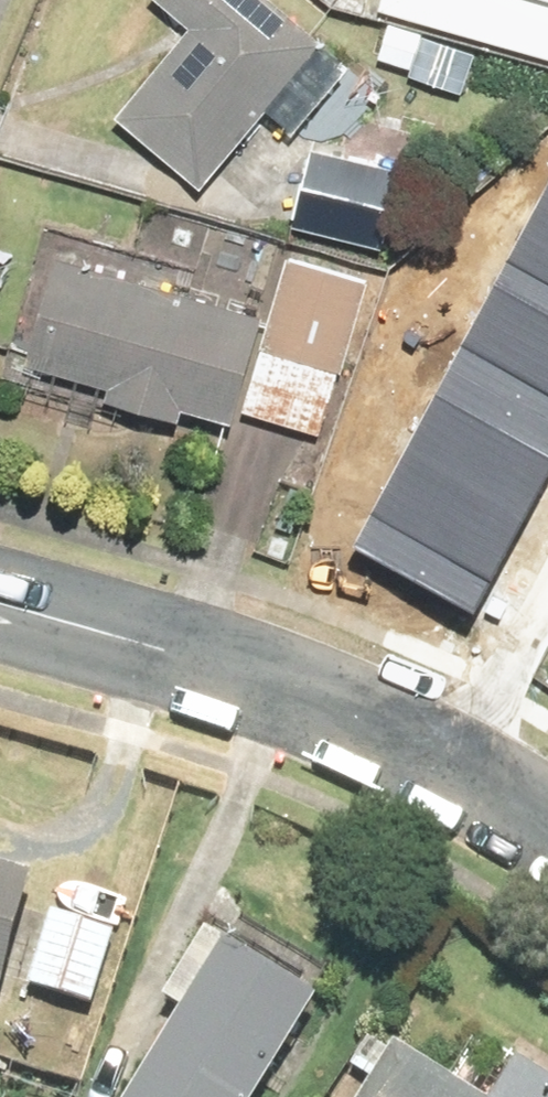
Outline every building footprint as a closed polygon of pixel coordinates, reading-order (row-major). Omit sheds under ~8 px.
[(333,44),(283,0),(159,0),(195,30),(121,118),(210,193),(277,113),(304,136),(361,67),(333,44)] [(389,12),(547,55),(547,0),(392,0),(389,12)] [(307,149),(297,226),(397,239),(406,163),(307,149)] [(381,524),(487,579),(547,462),(547,203),(381,524)] [(295,255),(277,315),(251,406),(338,432),(382,281),(295,255)] [(64,264),(36,367),(116,389),(111,405),(189,426),(192,413),(246,427),(251,406),(274,322),(64,264)] [(0,855),(0,986),(8,989),(42,867),(0,855)] [(123,935),(52,916),(32,989),(102,1008),(123,935)] [(237,942),(214,927),(169,1001),(192,1017),(144,1096),(270,1096),(330,998),(237,942)] [(379,1090),(375,1096),(547,1096),(547,1079),(529,1067),(477,1037),(454,1074),(406,1045),(401,1053),(372,1036),(351,1074),(379,1090)]
